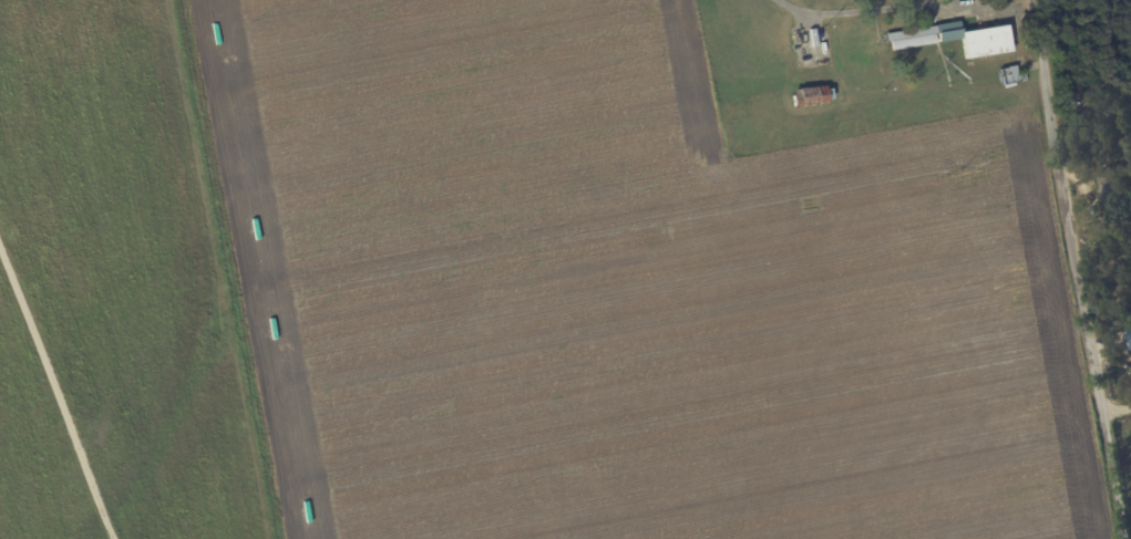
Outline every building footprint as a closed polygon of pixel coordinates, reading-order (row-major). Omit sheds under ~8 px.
[(1003,26),(958,32),(957,23),(884,33),(886,51),(958,41),(961,59),(1007,53),(1003,26)] [(792,107),(829,105),(828,87),(790,90),(792,107)] [(1123,332),(1127,353),(1130,352),(1130,330),(1123,332)]
